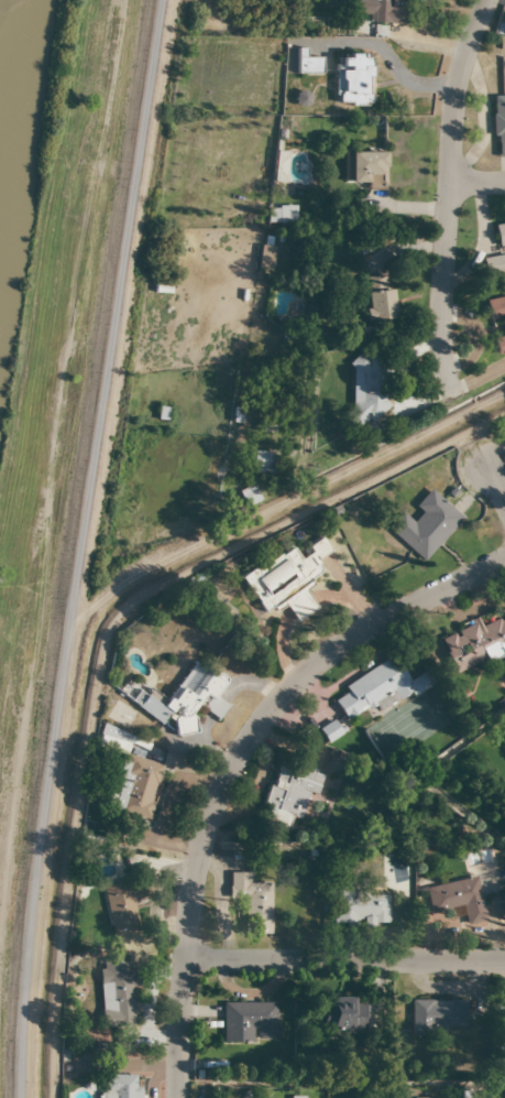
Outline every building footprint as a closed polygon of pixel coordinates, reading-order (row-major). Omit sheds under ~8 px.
[(405,0),(355,0),(354,11),(365,12),(365,22),(404,24),(405,0)] [(296,73),(321,73),(321,58),(306,58),(306,48),(296,48),(296,73)] [(371,103),(371,53),(335,53),(335,103),(371,103)] [(493,95),(493,157),(504,157),(504,95),(493,95)] [(385,151),(347,151),(347,188),(385,188),(385,151)] [(267,222),(295,222),(295,205),(267,205),(267,222)] [(494,225),(498,253),(482,255),(485,276),(504,273),(504,223),(494,225)] [(260,270),(273,269),(271,244),(258,245),(260,270)] [(394,319),(388,274),(361,277),(367,322),(394,319)] [(183,292),(166,293),(168,321),(174,321),(172,302),(184,301),(183,292)] [(489,320),(500,318),(504,336),(493,338),(497,355),(504,353),(504,296),(485,300),(489,320)] [(350,422),(385,423),(386,393),(376,392),(377,375),(385,376),(386,355),(352,354),(350,422)] [(261,372),(261,388),(274,388),(275,372),(261,372)] [(253,469),(273,468),(271,451),(252,452),(253,469)] [(237,491),(245,506),(260,499),(253,484),(237,491)] [(424,561),(463,517),(432,490),(408,517),(401,511),(386,528),(424,561)] [(241,575),(264,616),(285,605),(294,621),(317,609),(304,586),(325,575),(316,560),(330,552),(323,539),(296,555),(291,546),(241,575)] [(481,626),(479,620),(438,637),(453,673),(484,660),(485,663),(504,654),(504,617),(481,626)] [(345,719),(375,703),(380,712),(428,686),(421,672),(409,679),(399,662),(391,666),(388,661),(339,687),(344,695),(335,700),(345,719)] [(341,734),(334,721),(319,728),(326,742),(341,734)] [(281,760),(260,806),(270,810),(265,821),(286,830),(291,818),(297,821),(310,794),(315,796),(322,779),(281,760)] [(249,873),(230,872),(229,897),(244,897),(244,933),(271,934),(272,883),(249,882),(249,873)] [(426,886),(430,914),(481,905),(480,896),(488,894),(485,876),(426,886)] [(331,925),(388,925),(388,890),(331,890),(331,925)] [(320,997),(321,1034),(367,1033),(366,1005),(355,1005),(355,997),(320,997)] [(411,1035),(446,1035),(446,1025),(466,1025),(466,999),(411,999),(411,1035)] [(222,1002),(222,1041),(276,1041),(276,1002),(222,1002)]
